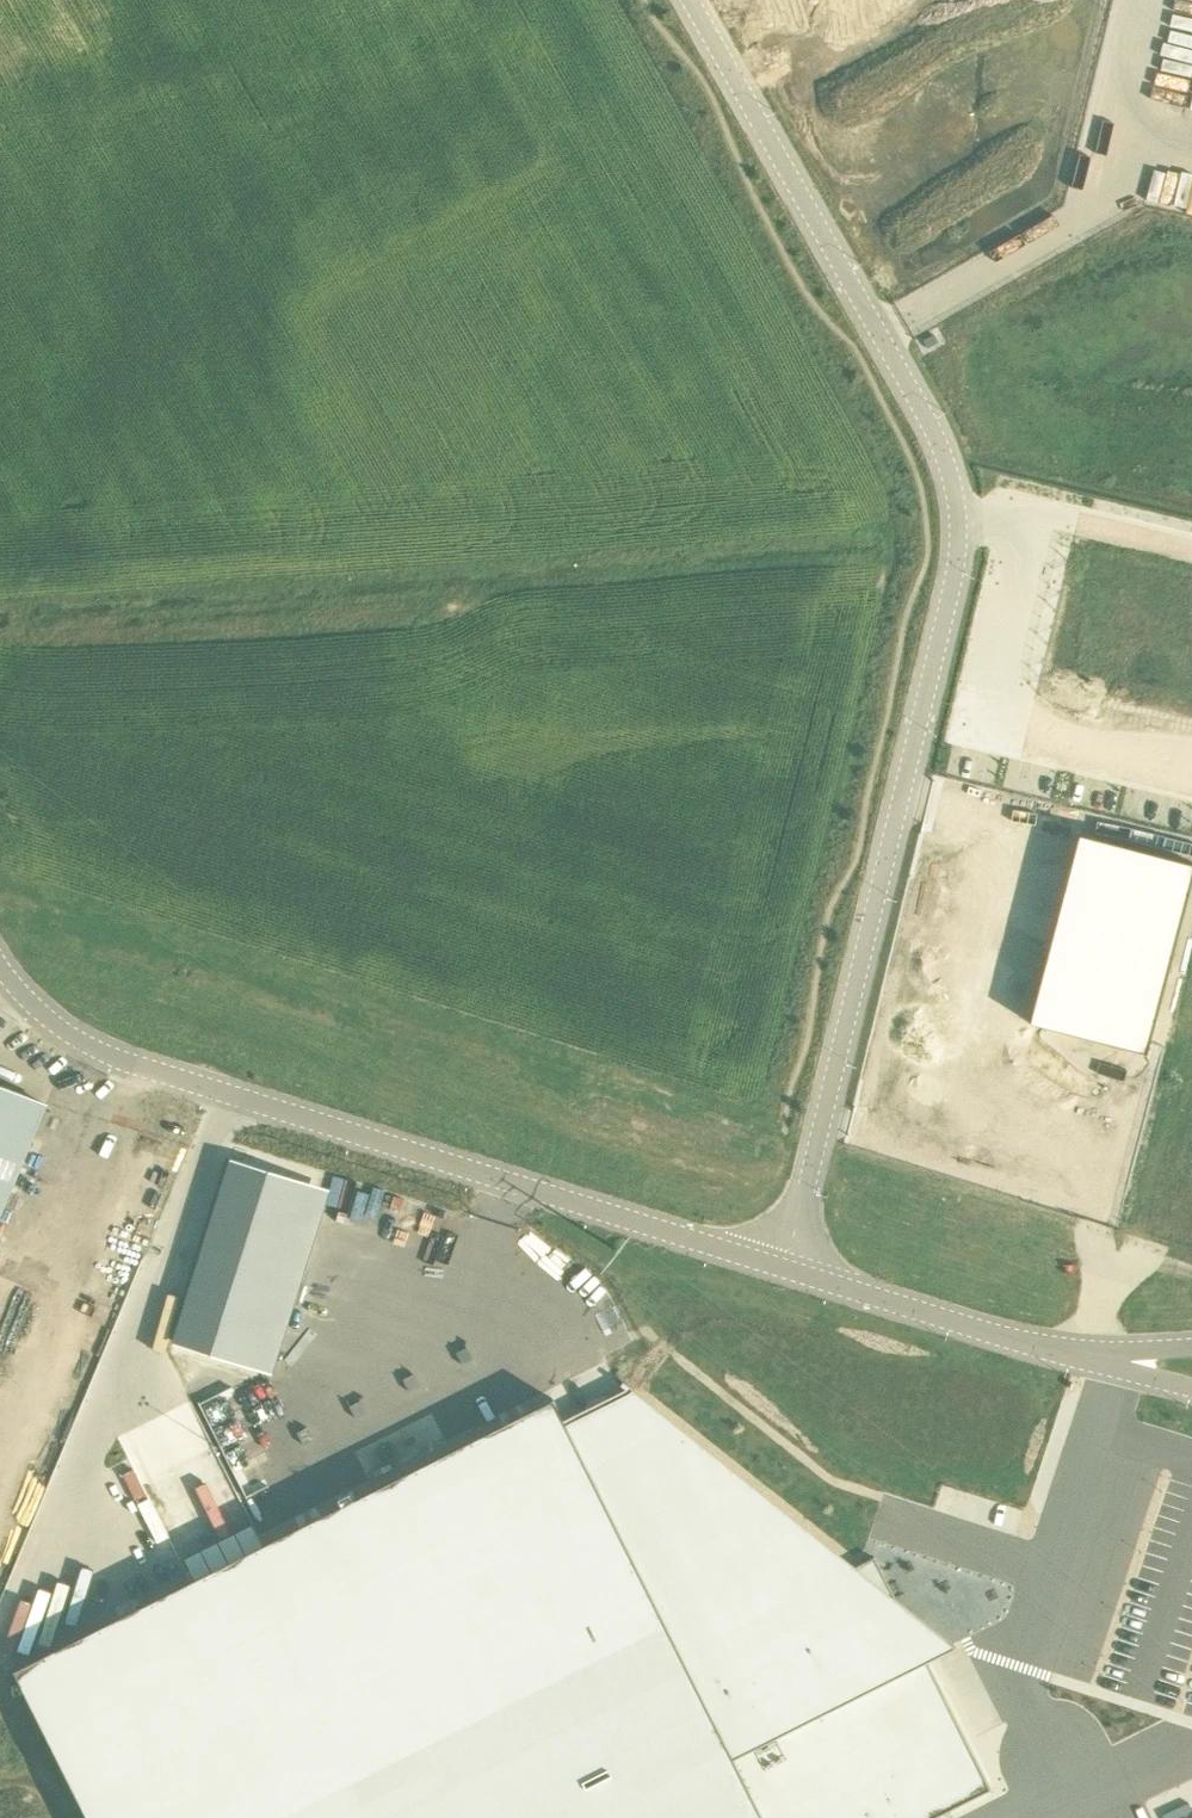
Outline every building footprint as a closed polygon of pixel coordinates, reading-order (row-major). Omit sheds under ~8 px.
[(1032,1025),(1149,1056),(1191,879),(1191,868),(1081,839),(1032,1025)] [(45,1104),(0,1085),(0,1213),(45,1104)] [(232,1159),(174,1341),(248,1364),(305,1182),(232,1159)] [(902,1688),(876,1700),(846,1635),(872,1623),(853,1584),(835,1592),(627,1406),(549,1442),(525,1390),(0,1637),(0,1687),(62,1817),(961,1817),(963,1817),(902,1688)]
